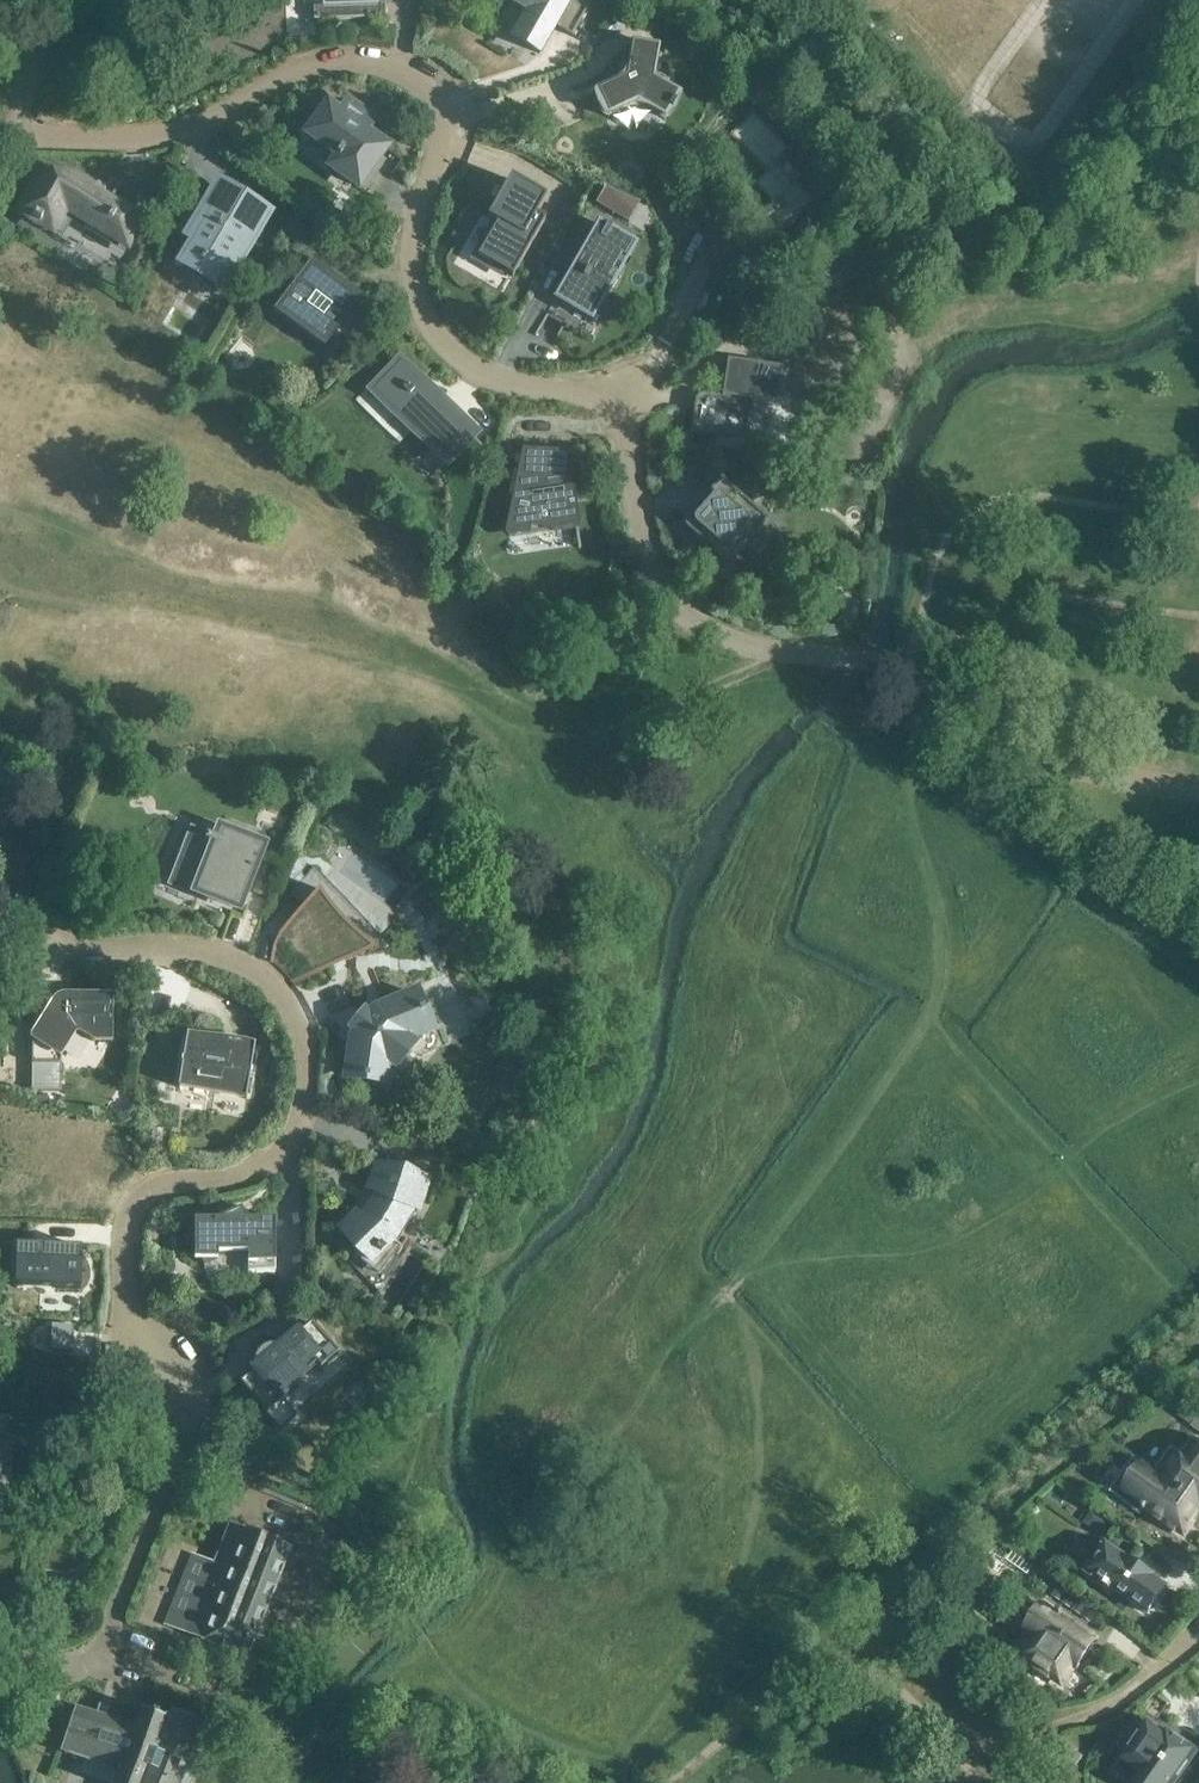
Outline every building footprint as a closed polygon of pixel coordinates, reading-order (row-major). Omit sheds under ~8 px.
[(305,20),(377,20),(377,0),(305,0),(305,20)] [(592,0),(519,0),(515,7),(528,14),(514,38),(523,44),(539,54),(555,27),(571,36),(592,0)] [(658,50),(629,46),(624,77),(595,91),(607,118),(637,104),(664,120),(669,112),(671,112),(675,104),(674,103),(679,95),(679,94),(653,80),(658,50)] [(326,108),(307,134),(337,155),(336,157),(337,158),(331,167),(358,186),(385,149),(366,135),(374,124),(345,102),(335,115),(326,108)] [(801,155),(759,114),(732,142),(772,181),(758,195),(781,217),(762,237),(784,259),(829,213),(794,178),(801,171),(794,164),(801,155)] [(544,200),(509,179),(486,218),(495,223),(475,257),(511,278),(543,222),(534,217),(544,200)] [(134,220),(134,218),(70,180),(62,194),(40,181),(21,213),(33,220),(32,221),(39,226),(40,224),(52,231),(64,210),(126,248),(133,225),(130,224),(132,220),(134,220)] [(239,197),(218,184),(202,210),(208,214),(191,243),(207,252),(205,256),(203,255),(198,263),(200,264),(195,272),(225,292),(239,271),(229,266),(247,237),(253,241),(269,215),(248,202),(245,207),(236,201),(239,197)] [(598,223),(554,299),(570,308),(571,308),(585,316),(598,293),(604,297),(608,290),(609,290),(635,244),(598,223)] [(312,261),(277,310),(324,344),(359,296),(312,261)] [(447,462),(473,435),(453,415),(450,418),(416,386),(419,382),(398,362),(372,390),(447,462)] [(701,400),(688,431),(746,439),(761,402),(780,405),(781,405),(783,405),(785,404),(786,403),(788,402),(789,401),(790,399),(801,373),(743,365),(730,398),(709,395),(707,395),(705,396),(703,397),(702,398),(701,400)] [(568,459),(567,457),(566,456),(565,456),(563,455),(521,452),(504,534),(504,536),(504,537),(505,538),(506,539),(507,539),(508,539),(579,529),(569,461),(568,459)] [(770,511),(721,471),(683,517),(732,557),(770,511)] [(191,836),(170,889),(238,912),(262,850),(217,834),(213,844),(191,836)] [(372,1012),(387,1006),(384,998),(367,954),(388,945),(313,865),(289,894),(303,906),(279,933),(273,946),(269,963),(273,963),(277,966),(291,980),(290,981),(291,984),(325,971),(352,960),(372,1012)] [(112,995),(111,994),(73,994),(64,994),(62,994),(60,995),(58,995),(56,997),(54,998),(51,1002),(51,1003),(32,1032),(32,1033),(32,1034),(32,1090),(32,1091),(59,1091),(60,1091),(61,1090),(61,1089),(61,1088),(61,1058),(61,1057),(61,1056),(62,1056),(62,1055),(75,1035),(77,1033),(78,1033),(79,1034),(80,1034),(81,1034),(82,1035),(89,1040),(93,1042),(99,1042),(110,1042),(111,1042),(112,1042),(112,1041),(112,996),(112,995)] [(429,1031),(416,996),(371,1013),(353,1040),(346,1078),(384,1083),(388,1059),(400,1062),(407,1053),(403,1042),(429,1031)] [(255,1045),(186,1034),(178,1088),(246,1099),(255,1045)] [(425,1181),(375,1168),(369,1191),(387,1196),(365,1239),(348,1234),(328,1255),(376,1268),(401,1243),(418,1209),(425,1181)] [(244,1220),(240,1209),(190,1230),(204,1264),(208,1273),(247,1273),(275,1273),(275,1219),(244,1220)] [(82,1247),(16,1245),(14,1287),(80,1290),(82,1247)] [(73,1325),(51,1324),(50,1351),(72,1351),(73,1325)] [(252,1423),(273,1412),(264,1395),(306,1373),(311,1382),(331,1371),(311,1332),(273,1351),(272,1351),(271,1350),(270,1349),(269,1349),(268,1349),(265,1348),(264,1348),(262,1348),(259,1349),(258,1349),(256,1350),(254,1351),(253,1352),(251,1353),(250,1355),(249,1357),(248,1359),(247,1361),(247,1365),(228,1375),(252,1423)] [(1153,1473),(1198,1505),(1198,1443),(1192,1438),(1181,1455),(1171,1448),(1154,1473),(1153,1473)] [(1110,1492),(1140,1513),(1142,1510),(1148,1514),(1150,1510),(1184,1534),(1193,1521),(1198,1525),(1198,1505),(1153,1473),(1154,1473),(1133,1458),(1110,1492)] [(1114,1526),(1103,1518),(1095,1531),(1106,1538),(1114,1526)] [(202,1639),(202,1640),(247,1658),(291,1548),(290,1547),(293,1541),(287,1538),(284,1545),(230,1522),(213,1561),(192,1553),(164,1624),(202,1639)] [(1107,1545),(1088,1572),(1147,1614),(1166,1586),(1107,1545)] [(1036,1640),(1023,1657),(1033,1664),(1062,1684),(1074,1666),(1077,1668),(1096,1641),(1064,1619),(1066,1616),(1047,1602),(1026,1633),(1036,1640)] [(117,1770),(113,1782),(190,1782),(199,1761),(192,1758),(193,1754),(191,1753),(201,1728),(171,1716),(170,1719),(166,1718),(159,1715),(159,1713),(153,1711),(152,1713),(141,1708),(135,1724),(80,1707),(65,1752),(117,1770)] [(1195,1751),(1168,1732),(1165,1735),(1148,1723),(1114,1771),(1132,1782),(1172,1782),(1195,1751)]
